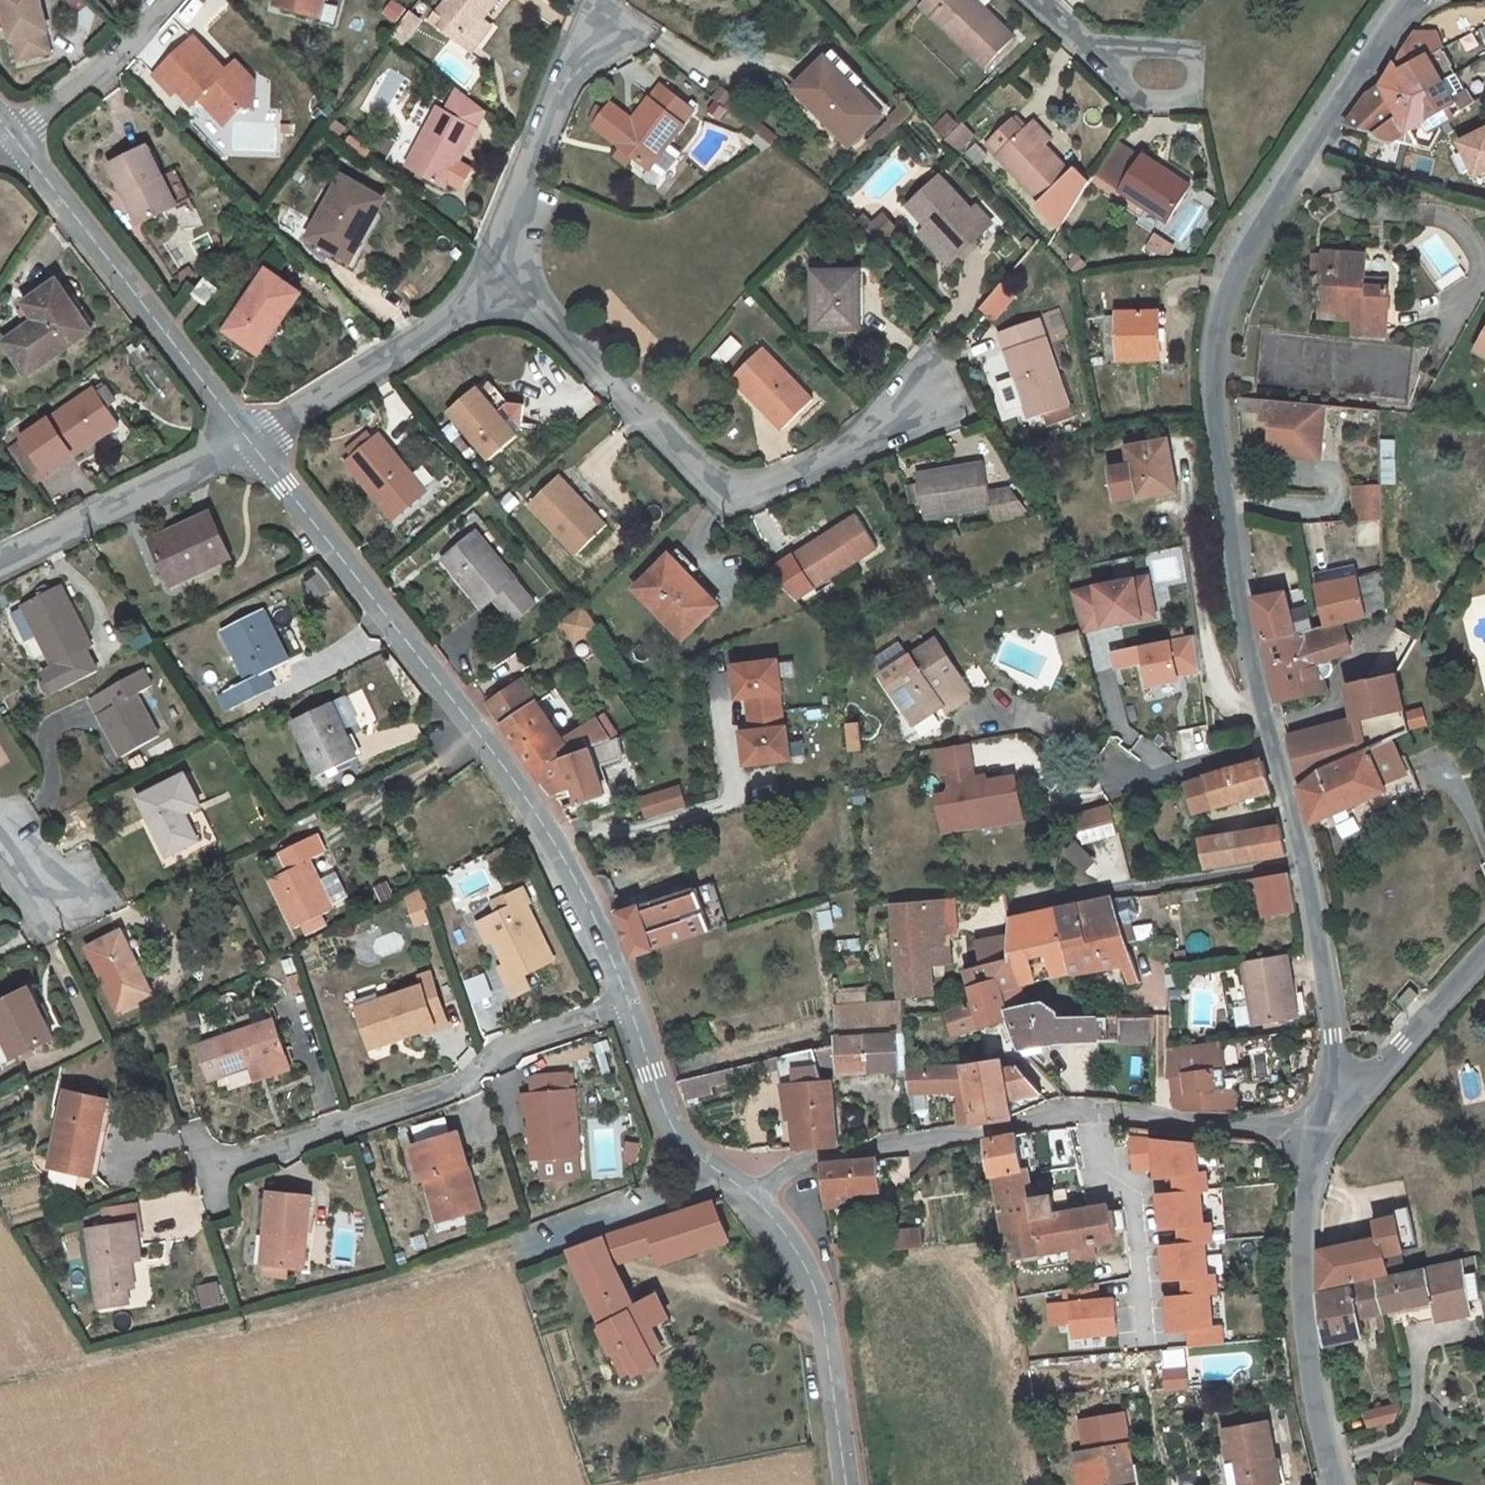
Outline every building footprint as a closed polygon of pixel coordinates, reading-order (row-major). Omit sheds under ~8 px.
[(40,0),(2,0),(12,41),(15,40),(19,59),(50,53),(45,33),(48,32),(40,0)] [(276,6),(320,18),(325,0),(278,0),(276,6)] [(439,29),(453,40),(459,32),(469,39),(484,20),(499,0),(444,0),(434,12),(445,21),(439,29)] [(992,22),(995,18),(975,0),(928,0),(920,8),(985,68),(1015,37),(1000,23),(997,27),(992,22)] [(423,21),(411,11),(390,38),(403,47),(423,21)] [(997,27),(1000,23),(995,18),(992,22),(997,27)] [(459,32),(453,40),(470,53),(491,26),(484,20),(469,39),(459,32)] [(1409,94),(1426,124),(1423,126),(1426,131),(1431,130),(1432,133),(1441,128),(1453,123),(1452,121),(1458,119),(1461,115),(1457,107),(1470,99),(1458,77),(1457,76),(1443,51),(1434,33),(1416,33),(1394,66),(1409,94)] [(255,82),(243,82),(229,68),(227,71),(193,38),(155,77),(174,95),(178,91),(193,106),(200,100),(226,125),(244,107),(255,108),(255,82)] [(834,54),(828,60),(882,116),(889,109),(834,54)] [(882,116),(828,60),(798,90),(852,146),(882,116)] [(255,81),(236,62),(229,68),(243,82),(255,82),(255,81)] [(1412,147),(1421,150),(1411,133),(1420,128),(1423,126),(1426,124),(1409,94),(1394,66),(1381,87),(1406,134),(1396,143),(1404,145),(1412,147)] [(607,113),(596,128),(622,148),(634,157),(651,169),(649,171),(657,177),(664,177),(681,152),(669,144),(683,126),(681,124),(694,108),(663,84),(650,100),(651,101),(634,123),(628,129),(607,113)] [(1406,134),(1381,87),(1379,88),(1366,98),(1345,127),(1367,133),(1366,137),(1396,143),(1406,134)] [(458,89),(446,110),(477,127),(486,110),(458,89)] [(798,90),(790,98),(821,130),(826,126),(841,142),(848,150),(852,146),(798,90)] [(459,162),(477,127),(446,110),(439,106),(408,167),(445,188),(449,182),(459,162)] [(634,123),(612,106),(607,113),(628,129),(634,123)] [(916,125),(923,117),(917,111),(909,119),(916,125)] [(950,115),(937,129),(946,138),(959,125),(950,115)] [(393,120),(385,134),(400,142),(407,127),(393,120)] [(1073,173),(1047,147),(1029,128),(1025,132),(1013,120),(986,145),(1042,203),(1073,173)] [(346,128),(337,121),(331,129),(340,136),(346,128)] [(298,124),(289,123),(289,134),(297,134),(298,124)] [(1053,142),(1035,123),(1029,128),(1047,147),(1053,142)] [(962,125),(946,141),(958,153),(974,137),(962,125)] [(826,126),(821,130),(836,146),(841,142),(826,126)] [(1459,141),(1476,174),(1484,170),(1484,127),(1459,141)] [(1411,133),(1421,150),(1430,153),(1432,150),(1420,128),(1411,133)] [(762,152),(773,145),(758,133),(754,140),(762,152)] [(350,139),(346,144),(367,159),(371,155),(350,139)] [(1115,143),(1095,175),(1121,192),(1169,223),(1193,188),(1169,173),(1167,176),(1159,172),(1162,168),(1145,157),(1143,161),(1115,143)] [(986,156),(977,147),(968,156),(977,165),(986,156)] [(142,222),(176,206),(162,178),(147,148),(109,166),(123,194),(128,192),(142,222)] [(627,167),(634,157),(622,148),(615,158),(627,167)] [(459,162),(449,182),(462,188),(472,169),(459,162)] [(1167,176),(1169,173),(1162,168),(1159,172),(1167,176)] [(1476,174),(1478,180),(1484,176),(1484,170),(1476,174)] [(370,229),(364,225),(379,196),(344,178),(310,239),(352,262),(370,229)] [(932,230),(958,259),(990,230),(974,213),(941,180),(911,208),(932,230)] [(128,192),(123,194),(139,224),(142,222),(128,192)] [(979,208),(974,213),(990,230),(995,225),(979,208)] [(867,217),(862,221),(873,232),(878,228),(867,217)] [(878,228),(873,232),(885,244),(896,233),(900,229),(888,217),(878,228)] [(923,238),(950,267),(958,259),(932,230),(923,238)] [(1157,234),(1149,246),(1160,253),(1170,255),(1175,247),(1157,234)] [(1357,334),(1387,335),(1390,290),(1365,289),(1365,281),(1366,257),(1327,255),(1327,257),(1326,270),(1324,316),(1357,319),(1357,334)] [(1315,269),(1326,270),(1327,257),(1316,257),(1315,269)] [(1042,269),(1048,277),(1056,272),(1050,263),(1042,269)] [(282,320),(299,294),(267,272),(227,332),(256,352),(275,323),(271,321),(275,316),(282,320)] [(816,275),(817,329),(855,329),(854,306),(860,305),(860,290),(860,273),(816,275)] [(221,290),(205,278),(192,295),(207,308),(221,290)] [(1365,289),(1390,290),(1390,282),(1365,281),(1365,289)] [(29,377),(94,332),(58,283),(25,305),(37,322),(5,343),(29,377)] [(1005,287),(985,310),(998,321),(1018,298),(1005,287)] [(864,290),(860,290),(860,305),(854,306),(855,329),(865,328),(864,290)] [(1160,359),(1160,342),(1159,314),(1119,316),(1120,319),(1121,356),(1122,360),(1160,359)] [(1167,314),(1159,314),(1160,342),(1167,341),(1167,314)] [(1111,356),(1121,356),(1120,319),(1109,319),(1111,356)] [(1028,402),(1024,403),(1030,418),(1044,413),(1070,404),(1041,322),(1000,336),(1020,390),(1024,389),(1028,402)] [(784,430),(815,400),(786,371),(782,374),(772,364),(775,360),(764,349),(733,378),(784,430)] [(782,374),(786,371),(775,360),(772,364),(782,374)] [(448,412),(491,461),(519,437),(518,434),(523,430),(524,406),(509,404),(491,383),(479,392),(476,388),(448,412)] [(1024,389),(1020,390),(1024,403),(1028,402),(1024,389)] [(106,390),(97,395),(107,410),(116,405),(106,390)] [(107,410),(97,395),(94,391),(43,425),(23,439),(24,440),(45,471),(46,473),(73,454),(75,456),(119,426),(107,410)] [(1271,452),(1319,459),(1322,428),(1328,428),(1331,406),(1268,400),(1266,422),(1274,423),(1271,452)] [(1070,404),(1044,413),(1048,424),(1073,415),(1070,406),(1070,404)] [(19,434),(23,439),(43,425),(39,421),(19,434)] [(1322,428),(1319,459),(1325,460),(1328,428),(1322,428)] [(353,458),(347,464),(394,519),(427,492),(380,436),(372,442),(365,434),(346,450),(353,458)] [(45,471),(24,440),(7,452),(28,482),(45,471)] [(1136,499),(1178,492),(1169,443),(1128,449),(1131,467),(1111,470),(1117,500),(1136,496),(1136,499)] [(1395,454),(1382,455),(1382,479),(1396,478),(1395,454)] [(992,507),(989,493),(985,465),(917,477),(919,487),(922,504),(924,518),(992,507)] [(528,506),(578,555),(609,526),(595,512),(593,513),(589,509),(590,507),(559,476),(528,506)] [(911,505),(922,504),(919,487),(908,488),(911,505)] [(1025,512),(1009,490),(995,493),(998,511),(993,512),(994,522),(1025,512)] [(995,493),(989,493),(992,507),(993,512),(998,511),(995,493)] [(1360,521),(1383,520),(1383,499),(1359,500),(1360,521)] [(173,537),(171,531),(149,540),(169,582),(207,564),(210,570),(233,559),(211,513),(177,529),(179,534),(173,537)] [(879,550),(858,518),(778,569),(801,605),(817,594),(815,590),(879,550)] [(526,591),(477,534),(444,561),(484,608),(493,600),(503,611),(526,591)] [(699,571),(678,550),(670,558),(691,579),(699,571)] [(691,579),(670,558),(636,591),(684,640),(718,607),(691,579)] [(169,582),(171,587),(210,570),(207,564),(169,582)] [(1319,588),(1360,580),(1358,570),(1317,579),(1319,588)] [(320,575),(307,581),(316,599),(329,593),(320,575)] [(1319,588),(1327,629),(1348,624),(1386,615),(1385,575),(1360,581),(1360,580),(1319,588)] [(1098,590),(1071,597),(1083,635),(1104,630),(1156,619),(1148,580),(1098,590)] [(91,648),(60,586),(49,591),(43,585),(37,588),(36,597),(22,604),(23,606),(10,613),(24,642),(38,636),(53,667),(42,673),(53,694),(96,673),(86,651),(91,648)] [(526,591),(503,611),(514,623),(537,603),(526,591)] [(1297,611),(1292,612),(1292,614),(1311,611),(1311,607),(1307,591),(1294,594),(1297,611)] [(1288,595),(1255,601),(1265,643),(1297,635),(1292,614),(1292,612),(1288,595)] [(223,632),(263,612),(258,602),(218,623),(223,632)] [(580,611),(562,623),(574,641),(593,628),(580,611)] [(1292,614),(1297,635),(1316,631),(1311,611),(1292,614)] [(263,675),(289,662),(263,612),(223,632),(247,682),(226,692),(233,709),(271,692),(263,675)] [(1326,681),(1321,668),(1332,664),(1333,663),(1330,653),(1351,646),(1348,624),(1327,629),(1316,631),(1297,635),(1265,643),(1280,704),(1330,693),(1326,681)] [(1398,629),(1368,682),(1398,676),(1419,640),(1398,629)] [(1066,663),(1089,657),(1082,635),(1061,640),(1066,663)] [(1200,636),(1146,647),(1150,663),(1155,687),(1184,681),(1183,677),(1205,672),(1202,650),(1200,636)] [(904,711),(914,725),(944,705),(948,713),(974,696),(937,641),(910,659),(901,645),(876,662),(885,675),(882,677),(904,711)] [(1146,647),(1132,650),(1135,666),(1150,663),(1146,647)] [(1132,650),(1111,654),(1115,670),(1135,666),(1132,650)] [(782,663),(736,668),(740,701),(749,699),(751,716),(784,713),(782,696),(785,695),(782,663)] [(1334,669),(1333,665),(1332,664),(1321,668),(1326,681),(1329,679),(1332,676),(1333,673),(1334,669)] [(106,690),(115,705),(107,710),(97,716),(121,759),(160,738),(135,697),(152,687),(142,670),(106,690)] [(1350,686),(1357,722),(1324,730),(1332,769),(1393,743),(1412,735),(1398,676),(1368,682),(1350,686)] [(565,789),(573,786),(564,760),(566,759),(531,712),(530,701),(519,687),(489,706),(552,794),(565,789)] [(99,694),(107,710),(115,705),(106,690),(99,694)] [(233,709),(226,692),(217,696),(224,712),(233,709)] [(320,777),(330,772),(338,769),(341,767),(344,765),(347,764),(350,762),(358,759),(344,730),(357,724),(345,699),(332,704),(293,722),(320,777)] [(531,712),(566,759),(575,756),(564,741),(534,700),(530,701),(531,712)] [(784,713),(751,716),(753,733),(743,734),(747,767),(793,762),(789,729),(786,730),(784,713)] [(585,723),(579,725),(582,731),(584,735),(594,729),(590,722),(589,723),(586,723),(585,723)] [(859,727),(846,729),(848,751),(861,750),(859,727)] [(564,741),(575,756),(591,750),(599,747),(608,744),(598,728),(594,729),(584,735),(582,731),(564,741)] [(1324,730),(1290,739),(1303,789),(1323,772),(1332,769),(1324,730)] [(1312,825),(1369,801),(1388,793),(1375,766),(1400,756),(1393,743),(1332,769),(1323,772),(1303,789),(1312,825)] [(228,756),(219,744),(211,749),(220,761),(228,756)] [(943,777),(949,776),(974,771),(970,745),(938,751),(943,777)] [(573,786),(577,795),(578,799),(580,804),(583,814),(621,802),(618,792),(606,796),(599,773),(596,764),(593,754),(591,750),(575,756),(566,759),(564,760),(573,786)] [(596,764),(604,761),(600,751),(593,754),(596,764)] [(1404,764),(1400,756),(1375,766),(1388,793),(1369,801),(1375,815),(1425,795),(1410,761),(1404,764)] [(596,764),(599,773),(606,770),(604,761),(596,764)] [(1196,813),(1272,793),(1263,762),(1187,785),(1196,813)] [(341,775),(338,769),(330,772),(333,779),(341,775)] [(948,798),(938,800),(943,834),(980,828),(978,816),(1022,810),(1017,779),(977,786),(974,771),(949,776),(952,792),(948,798)] [(185,776),(139,799),(168,857),(198,842),(185,815),(201,806),(185,776)] [(568,798),(577,795),(573,786),(565,789),(568,798)] [(681,791),(667,795),(673,815),(687,810),(681,791)] [(667,795),(642,803),(649,822),(673,815),(667,795)] [(1119,832),(1112,807),(1078,817),(1085,842),(1119,832)] [(1022,810),(978,816),(980,828),(981,831),(1024,823),(1022,810)] [(1250,833),(1256,861),(1288,855),(1282,828),(1250,833)] [(1256,861),(1250,833),(1229,836),(1235,863),(1256,861)] [(289,872),(275,878),(270,881),(295,931),(302,927),(322,917),(334,910),(331,905),(321,885),(310,862),(326,854),(316,836),(280,854),(281,856),(289,872)] [(1229,836),(1203,840),(1209,868),(1235,863),(1229,836)] [(275,878),(289,872),(281,856),(268,862),(275,878)] [(1255,879),(1260,920),(1296,916),(1291,874),(1255,879)] [(337,877),(321,885),(331,905),(347,897),(337,877)] [(623,915),(621,917),(635,957),(713,934),(706,913),(698,891),(685,895),(680,880),(652,890),(656,904),(650,906),(648,902),(632,908),(633,912),(623,915)] [(706,913),(716,910),(709,887),(698,891),(706,913)] [(430,888),(423,891),(427,904),(435,902),(430,888)] [(1197,899),(1195,889),(1187,890),(1188,900),(1197,899)] [(1188,900),(1187,890),(1170,893),(1171,903),(1188,900)] [(525,976),(555,962),(520,892),(507,898),(506,896),(490,903),(497,915),(485,920),(495,941),(494,942),(505,966),(499,969),(513,998),(532,989),(525,976)] [(1171,903),(1170,893),(1167,893),(1162,894),(1164,904),(1171,903)] [(414,912),(427,908),(422,895),(410,898),(414,912)] [(1113,899),(1059,911),(1068,949),(1066,949),(1071,975),(1136,965),(1129,944),(1125,935),(1122,927),(1134,924),(1138,918),(1133,898),(1125,899),(1113,901),(1113,899)] [(950,919),(948,902),(898,907),(896,941),(902,997),(935,995),(933,965),(951,964),(947,920),(950,919)] [(818,907),(822,931),(833,929),(829,904),(818,907)] [(620,908),(614,910),(617,917),(621,917),(623,915),(620,908)] [(706,913),(713,934),(727,929),(720,908),(716,910),(706,913)] [(1021,986),(1071,975),(1066,949),(1068,949),(1059,911),(1013,921),(1011,921),(1011,924),(1010,932),(1010,960),(1015,988),(1021,986)] [(327,927),(322,917),(302,927),(307,936),(327,927)] [(477,925),(488,945),(494,942),(495,941),(485,920),(477,925)] [(1338,921),(1331,922),(1333,929),(1340,928),(1338,921)] [(87,949),(119,1011),(122,1010),(138,1002),(154,994),(121,932),(87,949)] [(977,941),(984,967),(992,965),(1010,960),(1010,932),(977,941)] [(834,954),(864,950),(863,940),(833,944),(834,954)] [(1308,1017),(1304,994),(1296,995),(1289,954),(1245,962),(1257,1025),(1292,1020),(1308,1017)] [(955,1036),(1010,1021),(1001,991),(1015,988),(1010,960),(992,965),(996,982),(970,989),(974,1004),(949,1014),(949,1016),(955,1036)] [(967,972),(970,989),(996,982),(992,965),(984,967),(967,972)] [(356,1011),(368,1046),(402,1034),(404,1038),(437,1028),(429,1004),(441,1000),(432,974),(420,978),(423,988),(356,1011)] [(299,976),(287,980),(293,996),(304,992),(299,976)] [(489,985),(485,977),(465,987),(468,995),(489,985)] [(1001,991),(1010,1021),(1020,1049),(1063,1042),(1097,1042),(1098,1017),(1080,1017),(1060,1017),(1059,1013),(1045,1002),(1027,1005),(1021,986),(1015,988),(1001,991)] [(840,998),(868,995),(867,989),(839,991),(840,998)] [(1399,998),(1407,1006),(1416,997),(1406,989),(1399,998)] [(0,1006),(0,1032),(14,1060),(55,1040),(30,991),(0,1006)] [(841,1009),(869,1006),(868,995),(840,998),(841,1009)] [(441,1000),(429,1004),(437,1028),(449,1023),(441,1000)] [(122,1010),(124,1014),(139,1006),(138,1002),(122,1010)] [(815,1050),(825,1083),(833,1083),(838,1075),(901,1071),(899,1037),(905,1036),(904,1016),(902,1003),(869,1006),(841,1009),(837,1009),(840,1038),(840,1045),(834,1046),(815,1050)] [(225,1077),(252,1068),(263,1065),(268,1078),(290,1070),(270,1007),(245,1015),(250,1030),(213,1042),(214,1044),(199,1049),(210,1081),(225,1075),(225,1077)] [(1120,1042),(1156,1044),(1156,1016),(1120,1017),(1120,1042)] [(1313,1038),(1312,1029),(1301,1031),(1302,1039),(1313,1038)] [(368,1046),(369,1050),(404,1038),(402,1034),(368,1046)] [(907,1071),(909,1070),(905,1036),(899,1037),(901,1071),(907,1071)] [(1225,1041),(1170,1049),(1169,1079),(1171,1079),(1179,1078),(1182,1077),(1226,1070),(1230,1070),(1225,1041)] [(825,1083),(815,1050),(779,1058),(781,1069),(783,1086),(792,1085),(825,1083)] [(781,1069),(779,1058),(731,1070),(734,1081),(781,1069)] [(967,1068),(971,1092),(974,1108),(976,1124),(1012,1118),(1010,1102),(1042,1094),(1014,1060),(967,1068)] [(268,1078),(263,1065),(252,1068),(256,1081),(268,1078)] [(971,1092),(967,1068),(961,1069),(964,1092),(971,1092)] [(964,1092),(961,1069),(909,1070),(907,1071),(909,1094),(964,1092)] [(1146,1079),(1155,1080),(1155,1069),(1146,1069),(1146,1079)] [(734,1081),(731,1070),(706,1075),(709,1087),(734,1081)] [(1226,1070),(1182,1077),(1184,1094),(1229,1087),(1226,1070)] [(571,1075),(531,1078),(532,1095),(572,1092),(571,1075)] [(706,1075),(678,1082),(685,1101),(711,1095),(709,1087),(706,1075)] [(839,1145),(833,1083),(825,1083),(792,1085),(792,1090),(786,1090),(789,1117),(796,1116),(799,1149),(839,1147),(839,1145)] [(1229,1087),(1184,1094),(1182,1094),(1177,1102),(1174,1102),(1176,1108),(1180,1111),(1233,1113),(1237,1113),(1244,1113),(1241,1093),(1233,1087),(1229,1087)] [(581,1157),(576,1091),(572,1092),(532,1095),(524,1095),(525,1112),(530,1111),(532,1139),(538,1138),(540,1161),(581,1157)] [(104,1120),(104,1117),(105,1115),(108,1102),(67,1092),(50,1168),(80,1176),(84,1159),(91,1161),(97,1135),(101,1135),(102,1132),(102,1129),(103,1126),(103,1123),(104,1120)] [(964,1125),(976,1124),(974,1108),(962,1109),(964,1125)] [(463,1216),(482,1210),(473,1180),(468,1182),(464,1169),(469,1167),(458,1133),(412,1147),(423,1182),(426,1181),(436,1214),(460,1208),(463,1216)] [(96,1179),(106,1136),(101,1135),(97,1135),(91,1161),(84,1159),(80,1176),(96,1179)] [(1036,1168),(1030,1135),(1017,1137),(1023,1170),(1029,1170),(1036,1168)] [(987,1143),(1005,1243),(1008,1259),(1019,1258),(1023,1257),(1025,1257),(1030,1256),(1033,1256),(1037,1255),(1040,1254),(1096,1245),(1090,1211),(1057,1216),(1053,1197),(1035,1201),(1029,1170),(1023,1170),(1017,1137),(994,1141),(987,1143)] [(1198,1146),(1150,1139),(1130,1137),(1133,1172),(1151,1172),(1153,1182),(1172,1180),(1173,1194),(1155,1195),(1158,1234),(1177,1233),(1178,1246),(1160,1247),(1162,1285),(1182,1283),(1183,1297),(1164,1298),(1166,1335),(1187,1334),(1188,1347),(1225,1344),(1224,1328),(1215,1328),(1213,1296),(1221,1296),(1220,1276),(1210,1276),(1209,1246),(1216,1245),(1215,1225),(1206,1225),(1204,1194),(1211,1194),(1210,1173),(1200,1174),(1198,1146)] [(532,1139),(534,1162),(540,1161),(538,1138),(532,1139)] [(881,1192),(877,1162),(823,1166),(823,1171),(825,1189),(828,1208),(852,1206),(852,1201),(869,1200),(868,1193),(881,1192)] [(468,1182),(473,1180),(469,1167),(464,1169),(468,1182)] [(271,1194),(263,1267),(266,1267),(290,1269),(302,1270),(313,1271),(315,1236),(310,1236),(312,1197),(271,1194)] [(730,1242),(714,1204),(660,1221),(667,1240),(656,1252),(661,1265),(730,1242)] [(133,1206),(104,1210),(107,1227),(88,1230),(98,1294),(126,1290),(134,1288),(130,1261),(130,1254),(140,1253),(135,1223),(133,1206)] [(1090,1211),(1096,1245),(1114,1242),(1113,1236),(1109,1213),(1109,1207),(1090,1211)] [(436,1214),(438,1222),(463,1216),(460,1208),(436,1214)] [(1113,1236),(1127,1233),(1126,1219),(1124,1211),(1109,1213),(1113,1236)] [(1413,1216),(1378,1223),(1382,1239),(1386,1257),(1420,1250),(1413,1216)] [(603,1240),(614,1264),(656,1252),(667,1240),(660,1221),(603,1240)] [(894,1234),(896,1252),(924,1250),(923,1232),(894,1234)] [(1320,1290),(1376,1278),(1390,1275),(1386,1257),(1382,1239),(1321,1251),(1320,1290)] [(570,1252),(605,1328),(617,1355),(625,1352),(636,1372),(638,1376),(657,1366),(652,1357),(658,1354),(661,1353),(664,1351),(667,1350),(669,1349),(671,1354),(677,1351),(664,1328),(651,1300),(634,1308),(627,1307),(620,1293),(613,1278),(614,1264),(603,1240),(570,1252)] [(1042,1269),(1098,1260),(1096,1245),(1040,1254),(1041,1261),(1042,1269)] [(834,1249),(836,1257),(863,1255),(862,1246),(834,1249)] [(1461,1259),(1463,1263),(1465,1275),(1476,1272),(1473,1257),(1461,1259)] [(145,1264),(135,1263),(134,1302),(144,1302),(145,1264)] [(1473,1314),(1471,1304),(1465,1275),(1463,1263),(1377,1282),(1384,1313),(1410,1307),(1432,1302),(1437,1320),(1473,1314)] [(290,1269),(266,1267),(265,1277),(289,1279),(290,1269)] [(1465,1275),(1471,1304),(1482,1302),(1476,1272),(1465,1275)] [(1361,1318),(1384,1313),(1377,1282),(1320,1295),(1328,1346),(1366,1337),(1361,1318)] [(218,1286),(198,1290),(203,1310),(222,1305),(218,1286)] [(1100,1287),(1062,1290),(1063,1302),(1047,1303),(1049,1327),(1072,1325),(1074,1341),(1119,1337),(1116,1299),(1101,1300),(1100,1287)] [(98,1294),(100,1309),(129,1304),(126,1290),(98,1294)] [(634,1308),(651,1300),(664,1328),(669,1325),(653,1291),(632,1301),(627,1290),(620,1293),(627,1307),(634,1308)] [(1437,1320),(1432,1302),(1410,1307),(1412,1319),(1421,1324),(1437,1320)] [(1028,1310),(1017,1311),(1020,1327),(1031,1324),(1028,1310)] [(625,1352),(617,1355),(626,1376),(636,1372),(625,1352)] [(1405,1403),(1366,1414),(1370,1428),(1395,1421),(1406,1411),(1405,1403)] [(1268,1423),(1225,1431),(1230,1460),(1237,1458),(1243,1484),(1280,1484),(1279,1482),(1278,1479),(1278,1476),(1277,1473),(1277,1469),(1275,1460),(1268,1423)] [(1135,1466),(1131,1466),(1128,1446),(1084,1454),(1090,1484),(1140,1484),(1135,1466)] [(1084,1454),(1076,1455),(1081,1484),(1090,1484),(1084,1454)] [(1229,1484),(1243,1484),(1237,1458),(1230,1460),(1225,1461),(1229,1484)]
